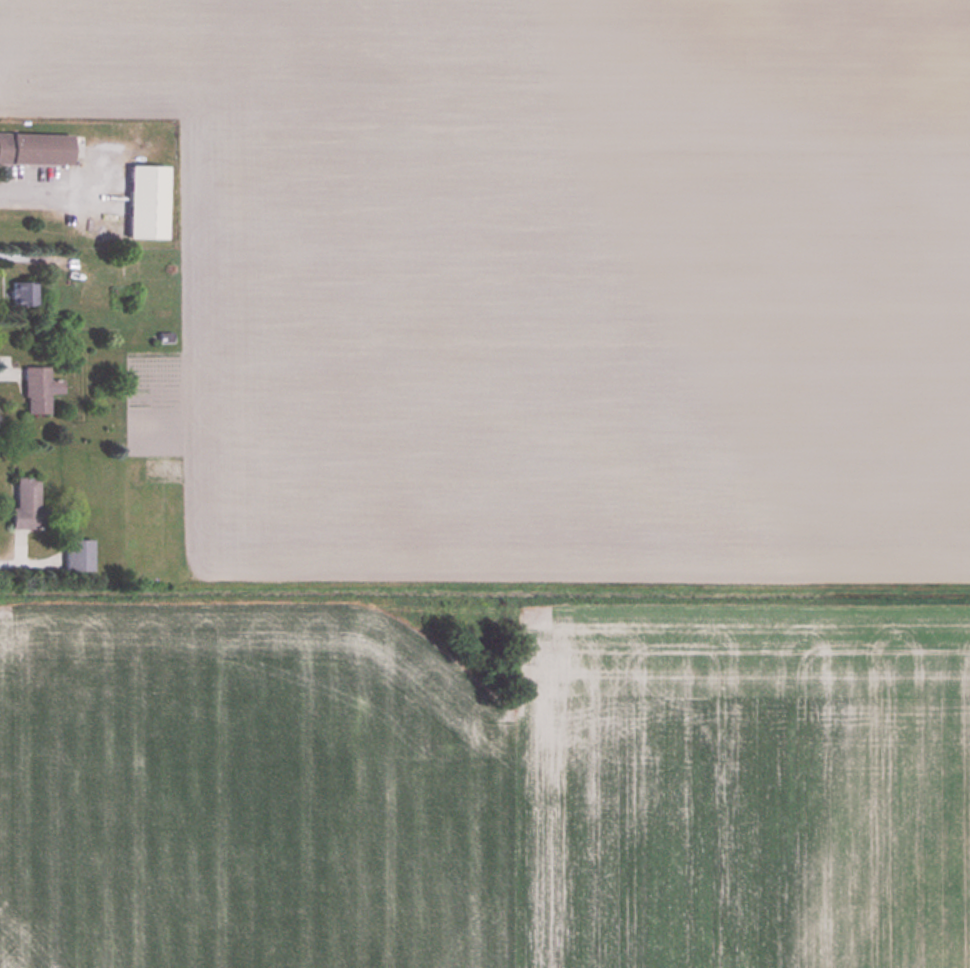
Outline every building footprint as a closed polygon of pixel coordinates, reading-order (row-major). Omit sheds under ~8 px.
[(72,163),(72,132),(0,131),(0,162),(72,163)] [(168,164),(129,164),(129,237),(167,237),(168,164)] [(35,281),(12,281),(12,304),(35,304),(35,281)] [(49,365),(24,366),(25,412),(50,412),(49,391),(63,391),(63,378),(49,379),(49,365)] [(16,507),(11,507),(11,527),(41,527),(41,475),(16,475),(16,507)] [(65,539),(65,569),(93,569),(92,538),(65,539)]
